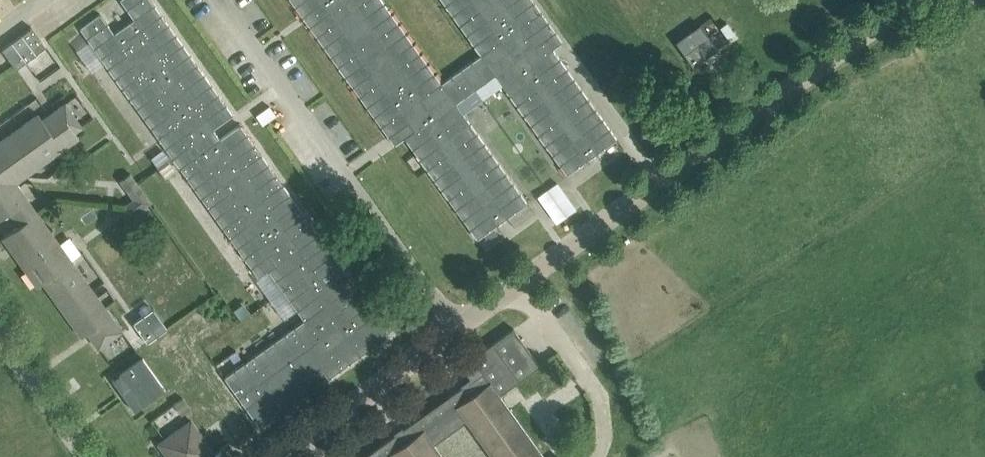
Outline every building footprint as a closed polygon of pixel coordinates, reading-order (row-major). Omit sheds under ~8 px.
[(134,18),(114,33),(98,11),(78,26),(258,277),(268,270),(304,320),(224,377),(260,427),(390,334),(240,124),(220,138),(213,129),(233,114),(151,0),(121,0),(134,18)] [(405,139),(477,239),(527,203),(456,103),(495,75),(567,174),(617,138),(553,48),(562,41),(533,0),(442,0),(481,54),(441,83),(382,0),(291,0),(388,136),(408,122),(415,132),(405,139)] [(720,27),(727,37),(734,32),(727,22),(720,27)] [(717,48),(700,24),(675,41),(693,65),(701,59),(713,51),(717,48)] [(32,27),(2,49),(16,69),(47,47),(32,27)] [(9,211),(19,225),(2,237),(9,247),(14,243),(22,254),(17,258),(37,286),(42,282),(82,336),(87,332),(98,347),(122,330),(12,177),(41,155),(45,161),(78,137),(74,132),(82,126),(65,103),(42,119),(38,114),(0,141),(0,218),(9,211)] [(123,205),(131,217),(152,202),(130,172),(120,180),(133,199),(123,205)] [(556,181),(538,194),(547,208),(566,195),(556,181)] [(153,308),(133,322),(147,343),(167,328),(153,308)] [(498,394),(539,364),(513,328),(461,365),(470,378),(460,385),(461,386),(403,428),(402,427),(393,432),(395,434),(363,456),(443,456),(433,444),(466,420),(492,456),(544,456),(498,394)] [(135,336),(129,340),(136,350),(142,345),(135,336)] [(131,389),(154,373),(142,358),(120,374),(131,389)] [(165,389),(154,373),(131,389),(143,405),(165,389)] [(183,397),(174,404),(182,414),(190,408),(183,397)] [(168,456),(208,456),(214,453),(190,419),(157,442),(168,456)] [(227,456),(235,456),(238,455),(228,442),(220,448),(227,456)]
